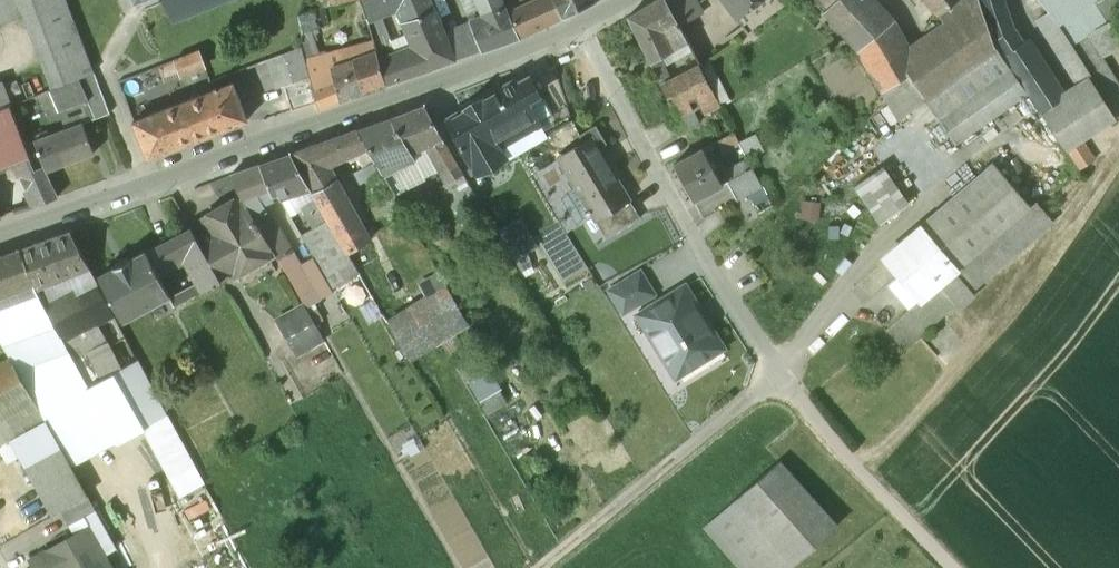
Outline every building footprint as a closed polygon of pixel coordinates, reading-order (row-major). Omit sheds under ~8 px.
[(23,17),(16,0),(0,0),(0,26),(23,17)] [(23,17),(51,90),(79,79),(94,74),(66,0),(16,0),(23,17)] [(173,20),(223,0),(164,0),(173,20)] [(303,33),(319,30),(330,27),(326,8),(329,7),(328,0),(317,0),(317,2),(303,6),(305,13),(299,15),(303,33)] [(366,25),(383,19),(396,14),(400,24),(434,11),(429,0),(360,0),(366,25)] [(442,33),(470,22),(469,20),(460,0),(429,0),(434,11),(442,33)] [(479,11),(502,2),(502,0),(474,0),(479,11)] [(508,14),(518,37),(561,17),(553,0),(537,0),(508,14)] [(592,0),(553,0),(561,17),(593,2),(592,0)] [(628,18),(650,62),(659,57),(686,43),(678,29),(664,0),(657,0),(628,18)] [(678,29),(704,15),(696,0),(664,0),(678,29)] [(736,18),(760,0),(722,0),(736,18)] [(900,62),(860,5),(866,0),(836,0),(823,15),(856,53),(898,120),(925,101),(926,100),(900,62)] [(979,0),(958,0),(937,17),(946,29),(900,62),(926,100),(925,101),(938,119),(1017,64),(1010,53),(995,35),(989,24),(986,14),(980,4),(979,0)] [(937,17),(958,0),(923,0),(937,17)] [(980,4),(986,14),(989,24),(995,35),(1010,53),(1025,43),(1015,27),(1005,0),(979,0),(980,4)] [(1041,17),(1049,12),(1038,0),(1029,0),(1029,1),(1041,17)] [(1060,26),(1097,0),(1038,0),(1049,12),(1060,26)] [(1089,36),(1088,34),(1118,17),(1118,0),(1097,0),(1060,26),(1073,46),(1089,36)] [(508,14),(502,2),(479,11),(481,15),(487,28),(474,33),(482,51),(518,37),(508,14)] [(434,11),(400,24),(410,46),(396,51),(375,59),(383,89),(424,74),(454,62),(446,43),(442,33),(434,11)] [(1035,21),(1075,84),(1091,74),(1073,46),(1060,26),(1049,12),(1041,17),(1035,21)] [(470,22),(474,33),(487,28),(481,15),(469,20),(470,22)] [(1088,34),(1089,36),(1103,58),(1109,55),(1118,50),(1118,17),(1088,34)] [(383,19),(366,25),(369,35),(374,54),(375,59),(396,51),(383,19)] [(470,22),(442,33),(446,43),(474,33),(470,22)] [(298,34),(302,50),(311,84),(338,78),(335,66),(341,64),(340,58),(317,67),(315,61),(321,58),(316,42),(318,41),(317,36),(319,33),(319,30),(303,33),(298,34)] [(482,51),(474,33),(446,43),(454,62),(482,51)] [(344,57),(340,58),(341,64),(350,62),(374,54),(369,35),(361,37),(363,44),(342,50),(344,57)] [(1073,46),(1091,74),(1107,64),(1103,58),(1089,36),(1073,46)] [(1010,53),(1017,64),(1034,90),(1048,110),(1060,101),(1061,92),(1065,90),(1030,39),(1025,43),(1010,53)] [(690,52),(686,43),(659,57),(665,67),(690,52)] [(290,109),(316,100),(311,84),(302,50),(271,61),(290,109)] [(194,52),(174,60),(181,79),(202,72),(194,52)] [(374,54),(350,62),(359,97),(383,89),(375,59),(374,54)] [(1065,90),(1061,92),(1060,101),(1048,110),(1073,148),(1084,141),(1118,118),(1118,71),(1109,55),(1103,58),(1107,64),(1091,74),(1075,84),(1065,90)] [(665,67),(659,57),(650,62),(662,87),(672,81),(665,67)] [(338,78),(311,84),(316,100),(319,110),(359,97),(350,62),(341,64),(335,66),(338,78)] [(956,145),(1034,90),(1017,64),(938,119),(956,145)] [(672,81),(662,87),(677,116),(678,118),(691,110),(701,105),(706,113),(719,107),(715,99),(708,88),(697,66),(672,81)] [(554,68),(532,81),(539,94),(527,100),(536,117),(539,122),(567,106),(554,68)] [(94,74),(79,79),(89,101),(59,113),(66,129),(83,123),(110,114),(94,74)] [(30,76),(5,87),(11,107),(38,96),(30,76)] [(529,77),(518,84),(516,80),(447,120),(475,169),(477,173),(504,158),(494,142),(536,117),(527,100),(539,94),(532,81),(529,77)] [(89,101),(79,79),(51,90),(50,91),(59,113),(89,101)] [(11,107),(5,87),(3,81),(0,82),(0,111),(11,107)] [(233,82),(174,105),(189,143),(247,121),(233,82)] [(34,141),(66,129),(59,113),(50,91),(38,96),(11,107),(24,143),(34,140),(34,141)] [(174,105),(133,121),(147,159),(189,143),(174,105)] [(435,126),(424,106),(405,113),(424,146),(432,159),(448,150),(435,126)] [(11,167),(31,160),(24,143),(11,107),(0,111),(0,169),(11,167)] [(698,123),(691,110),(678,118),(677,116),(668,121),(675,135),(698,123)] [(405,113),(355,131),(367,152),(379,173),(411,156),(410,153),(424,146),(405,113)] [(494,142),(504,158),(546,133),(539,122),(536,117),(494,142)] [(475,169),(447,120),(435,126),(448,150),(462,174),(463,175),(475,169)] [(95,155),(83,123),(66,129),(34,141),(45,166),(47,173),(95,155)] [(594,125),(578,135),(583,143),(557,158),(577,192),(588,209),(584,211),(587,216),(590,213),(591,214),(625,193),(598,148),(605,144),(594,125)] [(549,140),(559,155),(577,143),(568,128),(549,140)] [(355,131),(334,139),(346,162),(367,152),(355,131)] [(732,131),(714,141),(720,150),(737,141),(732,131)] [(754,138),(739,144),(745,156),(760,149),(754,138)] [(334,139),(289,155),(308,187),(312,193),(339,179),(332,168),(346,162),(334,139)] [(35,170),(45,166),(34,141),(34,140),(24,143),(31,160),(35,170)] [(1084,141),(1073,148),(1083,163),(1087,159),(1093,155),(1084,141)] [(425,179),(440,171),(432,159),(424,146),(410,153),(411,156),(379,173),(394,199),(426,182),(425,179)] [(701,148),(672,164),(692,199),(721,183),(701,148)] [(440,171),(447,183),(462,174),(448,150),(432,159),(440,171)] [(289,155),(258,166),(269,189),(272,197),(275,195),(277,199),(292,193),(308,187),(289,155)] [(725,170),(730,181),(752,169),(747,159),(725,170)] [(35,170),(31,160),(11,167),(18,178),(21,177),(27,191),(23,193),(30,207),(32,206),(58,197),(47,173),(45,166),(35,170)] [(992,163),(919,225),(940,248),(957,269),(958,269),(1030,207),(992,163)] [(258,166),(230,176),(241,197),(245,203),(257,196),(269,189),(258,166)] [(853,187),(879,224),(910,203),(883,166),(853,187)] [(730,181),(727,182),(737,201),(762,188),(752,169),(730,181)] [(459,221),(482,208),(463,175),(462,174),(447,183),(440,188),(459,221)] [(373,240),(339,179),(312,193),(315,199),(328,221),(348,255),(373,240)] [(292,193),(300,208),(315,199),(312,193),(308,187),(292,193)] [(263,208),(267,207),(276,203),(272,197),(269,189),(257,196),(263,208)] [(588,209),(577,192),(557,204),(574,232),(594,219),(591,214),(590,213),(587,216),(584,211),(588,209)] [(625,193),(591,214),(594,219),(605,238),(639,218),(625,193)] [(267,207),(263,208),(257,196),(245,203),(272,252),(275,257),(291,248),(267,207)] [(241,197),(201,220),(233,275),(235,274),(231,268),(246,259),(250,265),(272,252),(245,203),(241,197)] [(300,208),(312,230),(328,221),(315,199),(300,208)] [(958,269),(957,269),(955,271),(974,293),(1054,223),(1037,202),(1030,207),(958,269)] [(348,255),(328,221),(312,230),(301,237),(332,290),(360,275),(348,255)] [(514,223),(498,232),(510,253),(526,243),(514,223)] [(920,301),(933,290),(916,269),(940,248),(919,225),(882,257),(920,301)] [(191,229),(146,252),(158,278),(183,266),(198,293),(221,282),(191,229)] [(70,233),(20,250),(20,251),(21,253),(34,285),(38,291),(90,270),(70,233)] [(305,246),(294,251),(322,301),(333,294),(305,246)] [(291,248),(275,257),(306,310),(322,301),(294,251),(291,248)] [(916,269),(933,290),(939,285),(955,271),(957,269),(940,248),(916,269)] [(20,251),(0,257),(0,311),(40,296),(38,291),(34,285),(21,253),(20,251)] [(128,259),(114,267),(115,268),(98,277),(122,322),(167,297),(158,278),(146,252),(145,251),(128,260),(128,259)] [(90,270),(38,291),(40,296),(50,314),(98,285),(90,270)] [(640,271),(609,291),(622,313),(654,294),(640,271)] [(974,293),(955,271),(939,285),(957,305),(962,310),(977,297),(974,293)] [(451,360),(480,344),(469,325),(440,277),(381,310),(413,364),(442,345),(451,360)] [(98,285),(50,314),(64,342),(99,325),(115,318),(98,285)] [(957,305),(939,285),(933,290),(920,301),(887,330),(905,352),(957,305)] [(722,348),(684,287),(638,315),(676,376),(722,348)] [(40,296),(0,311),(0,336),(5,346),(4,346),(13,362),(44,418),(71,468),(117,444),(87,389),(64,342),(50,314),(40,296)] [(321,337),(305,308),(278,324),(295,353),(321,337)] [(99,325),(64,342),(87,389),(123,371),(99,325)] [(13,362),(4,346),(0,348),(0,369),(13,362)] [(44,418),(13,362),(0,369),(0,444),(9,440),(44,418)] [(123,371),(87,389),(117,444),(156,423),(167,417),(138,362),(123,371)] [(480,398),(500,388),(490,369),(470,379),(480,398)] [(167,417),(156,423),(161,432),(172,426),(167,417)] [(172,426),(161,432),(153,436),(179,485),(198,475),(172,426)] [(738,567),(795,567),(841,527),(782,461),(705,530),(738,567)] [(87,496),(60,511),(68,525),(95,510),(87,496)] [(82,531),(98,558),(103,555),(106,560),(119,554),(100,519),(81,530),(82,531)] [(30,560),(34,567),(111,567),(106,560),(103,555),(98,558),(82,531),(30,560)]
